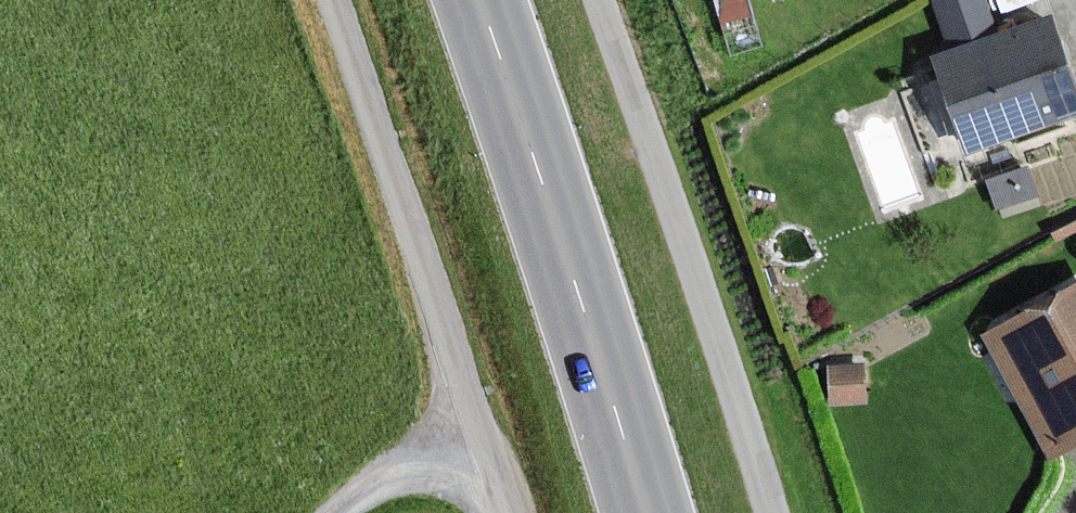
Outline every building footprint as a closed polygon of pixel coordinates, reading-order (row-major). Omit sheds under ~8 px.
[(1043,18),(994,35),(982,0),(934,0),(952,49),(927,58),(962,154),(1075,114),(1075,109),(1043,18)] [(985,339),(1049,461),(1075,446),(1075,287),(985,339)]
